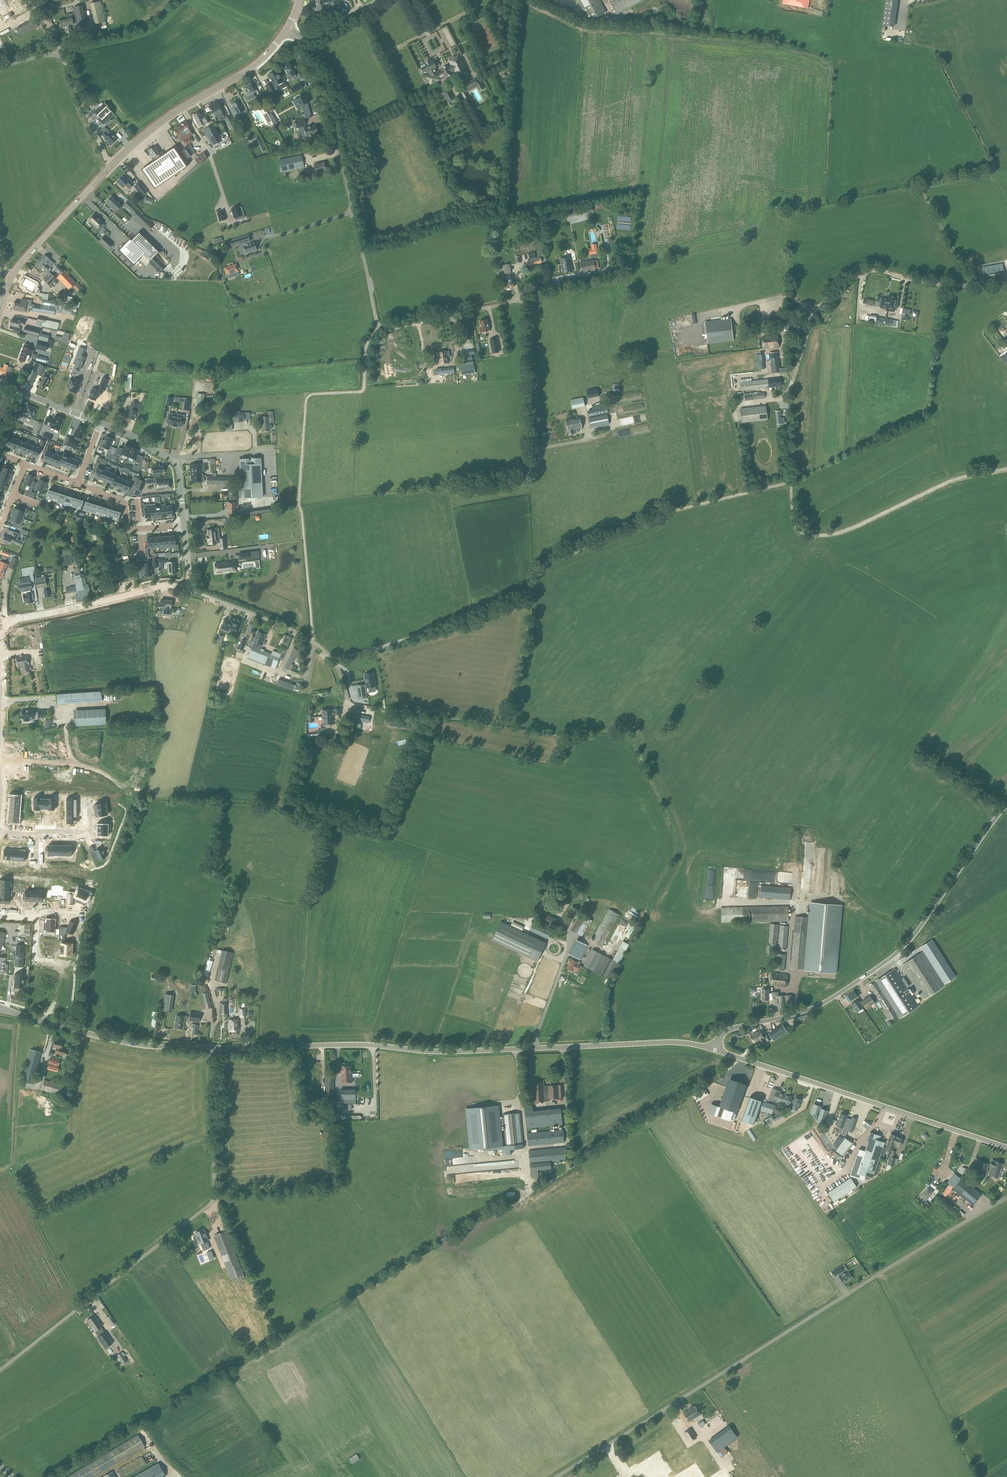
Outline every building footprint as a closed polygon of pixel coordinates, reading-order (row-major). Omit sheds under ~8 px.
[(27,10),(23,0),(0,0),(0,23),(27,10)] [(98,31),(112,27),(106,0),(90,0),(98,31)] [(589,22),(606,12),(600,0),(577,0),(589,22)] [(617,15),(645,0),(609,0),(617,15)] [(808,0),(784,0),(784,4),(807,9),(808,0)] [(882,25),(892,27),(896,0),(886,0),(882,25)] [(323,4),(316,5),(317,12),(318,16),(323,15),(322,11),(324,11),(324,10),(329,10),(328,5),(324,6),(323,4)] [(65,15),(66,18),(59,20),(61,27),(73,24),(76,23),(77,25),(88,23),(84,5),(72,8),(74,13),(65,15)] [(24,21),(13,24),(16,34),(36,28),(34,21),(30,22),(30,23),(25,24),(24,21)] [(484,48),(494,43),(490,33),(489,34),(484,24),(474,28),(484,48)] [(424,74),(429,71),(431,75),(430,76),(434,83),(439,81),(438,80),(446,76),(447,78),(452,75),(450,72),(454,70),(457,76),(464,73),(465,76),(469,74),(459,54),(449,60),(451,65),(448,67),(447,66),(442,69),(443,71),(438,73),(435,68),(437,67),(436,66),(437,66),(435,62),(434,62),(433,61),(431,63),(430,61),(425,63),(426,64),(421,67),(424,74)] [(288,69),(285,70),(290,80),(296,77),(295,74),(298,72),(296,68),(295,66),(294,66),(292,62),(286,65),(288,69)] [(271,83),(265,86),(270,95),(271,95),(280,90),(278,87),(284,84),(286,87),(281,78),(280,79),(276,73),(275,71),(271,73),(268,75),(273,83),(272,84),(271,83)] [(478,77),(463,85),(467,91),(470,90),(469,88),(477,84),(480,91),(484,88),(481,82),(478,77)] [(293,94),(303,88),(300,83),(290,88),(293,94)] [(247,96),(245,97),(247,102),(255,97),(253,93),(254,92),(250,84),(243,88),(247,96)] [(458,87),(465,100),(469,98),(463,85),(458,87)] [(443,91),(448,104),(455,101),(449,89),(443,91)] [(300,98),(297,100),(300,107),(302,107),(303,108),(309,106),(308,103),(311,102),(308,94),(306,95),(305,93),(299,96),(300,98)] [(236,119),(242,116),(240,113),(244,111),(242,107),(244,106),(242,103),(240,104),(238,101),(231,104),(233,108),(231,109),(236,119)] [(226,117),(225,116),(221,110),(221,109),(217,102),(209,106),(213,114),(213,113),(214,115),(217,113),(218,115),(216,117),(218,121),(222,120),(224,119),(230,130),(236,127),(230,116),(227,118),(226,117)] [(103,103),(93,113),(98,118),(97,120),(102,125),(113,114),(108,109),(109,108),(103,103)] [(272,122),(268,115),(266,111),(265,108),(260,110),(263,115),(268,124),(269,124),(272,122)] [(205,116),(202,118),(199,113),(196,114),(195,114),(194,114),(194,115),(193,116),(197,123),(199,126),(202,125),(209,122),(205,116)] [(268,115),(274,125),(275,126),(278,125),(278,124),(277,124),(273,117),(271,118),(269,114),(268,115)] [(295,123),(293,124),(294,128),(296,127),(296,128),(298,128),(298,131),(297,131),(299,140),(303,139),(303,137),(306,137),(308,136),(308,137),(313,136),(313,135),(316,134),(317,134),(315,126),(314,126),(307,128),(304,128),(304,127),(305,126),(304,119),(297,121),(298,123),(295,123)] [(106,128),(113,134),(118,129),(111,122),(106,128)] [(180,126),(191,142),(193,141),(190,136),(193,134),(186,122),(180,126)] [(213,124),(203,130),(212,146),(222,141),(213,124)] [(180,126),(174,130),(178,136),(179,135),(186,146),(189,144),(189,143),(191,142),(180,126)] [(105,132),(102,135),(105,139),(104,139),(111,146),(116,140),(114,137),(113,136),(110,134),(108,136),(107,135),(105,132)] [(186,146),(180,150),(186,159),(195,153),(189,144),(186,146)] [(154,147),(149,151),(152,156),(151,157),(153,160),(154,160),(155,161),(156,160),(157,159),(161,157),(158,153),(154,147)] [(154,162),(142,170),(154,188),(186,167),(173,148),(161,157),(157,159),(156,160),(155,161),(154,162)] [(201,162),(208,157),(204,152),(197,156),(198,157),(201,162)] [(304,168),(301,155),(280,160),(282,172),(304,168)] [(324,170),(325,170),(324,163),(314,166),(315,172),(316,172),(317,174),(319,174),(319,175),(323,174),(325,172),(324,170)] [(122,177),(117,182),(122,187),(121,189),(125,193),(134,185),(128,179),(126,181),(122,177)] [(147,192),(139,182),(134,187),(142,196),(147,192)] [(112,196),(106,203),(114,211),(121,204),(112,196)] [(137,211),(132,206),(129,204),(127,201),(123,206),(128,211),(133,216),(137,211)] [(241,207),(240,207),(239,206),(231,209),(234,219),(238,217),(239,220),(245,218),(241,207)] [(566,218),(593,211),(592,206),(565,213),(566,218)] [(103,221),(109,215),(102,208),(96,214),(103,221)] [(217,214),(220,222),(226,220),(223,211),(217,214)] [(154,226),(137,212),(134,216),(151,230),(154,226)] [(94,225),(100,231),(104,226),(102,223),(103,223),(94,214),(88,220),(90,221),(88,223),(93,227),(94,225)] [(120,217),(112,224),(116,227),(123,221),(120,217)] [(195,226),(193,220),(178,225),(180,231),(195,226)] [(127,235),(135,226),(130,222),(116,238),(118,240),(125,232),(127,235)] [(226,241),(223,227),(208,230),(211,244),(226,241)] [(108,238),(113,235),(109,228),(104,231),(108,238)] [(139,233),(131,241),(144,254),(151,260),(151,259),(158,252),(139,233)] [(243,246),(245,254),(256,250),(254,243),(249,244),(248,242),(250,241),(248,235),(230,241),(232,247),(242,244),(243,246)] [(112,245),(104,237),(99,241),(108,249),(112,245)] [(144,254),(131,241),(130,239),(119,250),(133,265),(144,254)] [(541,257),(536,258),(534,252),(528,253),(530,260),(529,260),(530,265),(542,263),(541,257)] [(45,255),(40,260),(51,269),(55,264),(45,255)] [(572,265),(573,265),(571,257),(560,259),(563,273),(573,271),(572,265)] [(593,260),(580,262),(582,273),(595,271),(595,270),(599,269),(597,259),(593,260)] [(52,270),(51,269),(40,260),(37,264),(42,268),(48,274),(50,272),(52,270)] [(240,275),(237,264),(224,268),(227,279),(240,275)] [(505,275),(506,274),(507,279),(505,279),(505,283),(503,283),(503,284),(503,287),(504,288),(506,288),(506,289),(514,287),(513,281),(512,282),(511,278),(510,274),(511,274),(509,264),(503,265),(505,275)] [(57,277),(69,290),(76,283),(64,271),(57,265),(53,269),(60,275),(57,277)] [(984,277),(1004,273),(1003,267),(983,271),(984,277)] [(44,281),(49,286),(56,279),(51,274),(44,281)] [(575,278),(563,280),(564,287),(576,285),(575,278)] [(25,280),(21,287),(26,290),(26,291),(33,295),(36,290),(34,289),(36,285),(25,280)] [(79,293),(82,290),(76,284),(73,287),(79,293)] [(61,295),(59,303),(72,307),(74,299),(61,295)] [(887,296),(887,300),(881,299),(880,307),(885,308),(893,309),(895,297),(887,296)] [(29,308),(33,308),(32,311),(48,314),(51,314),(54,314),(55,309),(52,308),(52,306),(50,306),(41,304),(41,306),(34,305),(26,303),(27,300),(22,299),(21,302),(14,301),(14,306),(13,307),(12,309),(13,310),(25,312),(28,313),(29,308)] [(77,304),(73,318),(82,321),(84,316),(80,315),(82,306),(77,304)] [(877,317),(876,323),(896,327),(897,321),(877,317)] [(793,318),(785,319),(787,331),(794,330),(793,318)] [(19,321),(12,319),(11,322),(10,322),(10,325),(10,326),(9,329),(13,330),(13,331),(19,333),(20,328),(18,327),(19,325),(22,326),(23,322),(19,321)] [(731,319),(705,322),(708,344),(733,341),(731,319)] [(489,330),(487,320),(480,321),(481,327),(479,327),(480,332),(489,330)] [(42,322),(41,326),(57,330),(58,325),(45,322),(45,323),(42,322)] [(1004,337),(1006,335),(1006,322),(998,329),(1004,337)] [(38,336),(39,331),(25,327),(24,332),(38,336)] [(763,349),(779,347),(777,335),(762,337),(763,349)] [(490,339),(492,353),(499,352),(496,338),(490,339)] [(45,350),(47,343),(38,340),(36,348),(45,350)] [(24,347),(22,352),(26,353),(28,354),(28,355),(29,355),(29,356),(31,357),(31,358),(32,358),(34,359),(35,355),(32,354),(34,351),(29,349),(31,346),(25,344),(24,347)] [(474,364),(472,355),(475,355),(474,349),(460,352),(460,357),(466,356),(467,361),(462,361),(463,366),(474,364)] [(436,353),(432,354),(433,359),(434,365),(435,365),(436,365),(436,364),(438,364),(436,358),(436,357),(438,356),(440,364),(449,363),(448,358),(450,357),(449,351),(447,351),(438,353),(438,354),(436,355),(436,353)] [(22,352),(19,360),(27,363),(29,357),(31,358),(31,357),(29,356),(29,355),(28,355),(28,354),(26,353),(22,352)] [(772,374),(780,372),(778,352),(769,353),(772,374)] [(79,356),(75,366),(81,369),(85,358),(79,356)] [(41,376),(46,367),(41,365),(37,374),(41,376)] [(474,365),(461,367),(462,375),(470,373),(470,374),(475,373),(474,365)] [(33,382),(38,370),(32,367),(27,379),(33,382)] [(442,369),(436,370),(437,375),(443,374),(454,372),(453,367),(442,369)] [(123,389),(141,389),(141,373),(126,373),(126,377),(123,377),(123,389)] [(40,383),(38,386),(45,389),(46,385),(47,385),(51,378),(46,376),(47,375),(46,375),(44,374),(41,380),(41,379),(39,383),(40,383)] [(91,394),(89,398),(95,400),(96,398),(98,398),(99,393),(101,394),(103,390),(105,391),(109,380),(102,378),(97,391),(92,389),(90,394),(91,394)] [(781,386),(780,378),(740,383),(741,391),(781,386)] [(70,379),(69,383),(72,384),(69,391),(76,393),(78,389),(79,386),(81,381),(74,379),(73,380),(70,379)] [(764,393),(757,393),(757,392),(744,394),(745,401),(765,398),(764,393)] [(11,398),(1,394),(0,393),(0,422),(11,398)] [(202,415),(204,394),(197,394),(196,415),(202,415)] [(573,409),(585,406),(583,398),(571,400),(573,409)] [(138,413),(141,405),(132,401),(128,410),(130,410),(127,417),(134,420),(137,413),(138,413)] [(589,417),(605,414),(603,403),(592,406),(593,410),(587,411),(589,417)] [(16,413),(27,417),(28,419),(29,419),(31,418),(32,419),(36,409),(28,406),(27,407),(26,409),(19,407),(16,413)] [(742,423),(767,420),(766,406),(740,409),(742,423)] [(780,411),(775,412),(776,424),(784,423),(784,419),(781,419),(781,415),(781,412),(780,412),(780,411)] [(170,413),(170,415),(168,415),(167,423),(169,424),(168,424),(173,425),(172,426),(176,427),(176,426),(181,427),(181,426),(183,426),(184,415),(170,413)] [(588,418),(591,428),(610,424),(607,414),(588,418)] [(59,431),(63,420),(55,416),(54,420),(47,418),(44,424),(51,427),(51,428),(59,431)] [(271,426),(269,424),(269,417),(261,418),(261,431),(269,431),(269,430),(271,428),(271,426)] [(575,433),(574,430),(582,428),(580,418),(566,421),(568,431),(569,435),(575,433)] [(76,430),(73,436),(81,439),(82,438),(83,439),(85,434),(83,434),(86,428),(79,426),(77,430),(76,430)] [(11,448),(15,437),(15,436),(14,439),(9,437),(11,432),(8,430),(6,437),(9,438),(5,446),(11,448)] [(49,442),(52,436),(44,433),(42,439),(49,442)] [(109,438),(106,436),(104,440),(102,439),(99,446),(108,450),(107,452),(110,454),(113,447),(110,446),(113,439),(112,439),(112,438),(109,437),(109,438)] [(16,450),(20,438),(15,437),(11,448),(16,450)] [(21,451),(25,440),(20,438),(16,450),(21,451)] [(74,439),(69,438),(67,443),(77,447),(79,442),(74,440),(74,439)] [(25,453),(29,444),(24,443),(25,441),(25,440),(21,451),(25,453)] [(30,455),(34,446),(29,444),(25,453),(30,455)] [(48,463),(52,453),(47,451),(49,446),(46,445),(43,451),(46,452),(43,461),(48,463)] [(128,457),(132,447),(128,445),(128,446),(125,445),(123,450),(118,448),(115,454),(121,456),(122,454),(128,457)] [(36,458),(40,449),(34,446),(30,455),(31,455),(30,456),(36,458)] [(136,449),(136,448),(132,447),(128,457),(134,459),(133,461),(140,464),(143,457),(136,455),(138,450),(136,449)] [(59,466),(63,455),(64,452),(62,457),(57,455),(54,464),(59,466)] [(64,466),(68,456),(69,455),(66,454),(66,453),(64,452),(63,455),(59,466),(59,464),(64,466)] [(54,464),(57,455),(52,453),(48,463),(49,462),(54,464)] [(69,469),(73,458),(68,456),(64,466),(69,468),(69,469)] [(73,458),(69,469),(74,471),(77,463),(80,464),(83,458),(80,456),(78,461),(73,459),(73,458)] [(242,498),(262,497),(260,458),(252,459),(252,458),(248,458),(248,459),(240,459),(242,498)] [(100,480),(103,470),(98,468),(100,463),(97,461),(94,468),(97,469),(94,477),(100,480)] [(190,471),(191,473),(201,473),(201,471),(202,471),(201,464),(189,465),(190,471)] [(1,475),(10,478),(13,471),(10,470),(11,467),(5,465),(4,468),(3,467),(0,474),(1,475)] [(163,466),(151,467),(152,474),(153,474),(153,477),(160,476),(160,473),(164,473),(163,466)] [(106,481),(110,471),(109,471),(109,472),(103,470),(100,480),(100,479),(106,481)] [(111,485),(115,473),(110,471),(106,481),(111,483),(110,485),(111,485)] [(116,487),(120,478),(114,476),(115,473),(111,485),(116,487)] [(203,474),(201,474),(201,473),(191,473),(191,483),(202,482),(201,478),(203,478),(203,474)] [(10,478),(1,475),(0,474),(0,480),(8,483),(10,478)] [(33,487),(35,482),(33,481),(34,477),(28,474),(24,484),(30,487),(30,486),(33,487)] [(217,484),(218,477),(207,476),(207,484),(217,484)] [(127,493),(131,484),(135,486),(138,479),(133,477),(132,480),(129,479),(128,482),(125,481),(121,490),(127,493)] [(230,502),(236,501),(235,490),(235,484),(232,484),(232,478),(229,478),(229,477),(218,477),(217,484),(229,485),(230,502)] [(121,490),(125,481),(120,478),(116,487),(121,489),(121,490)] [(169,488),(168,480),(164,481),(164,479),(156,480),(156,481),(155,481),(155,478),(146,479),(147,484),(157,483),(157,490),(163,490),(163,488),(169,488)] [(38,483),(35,482),(33,487),(36,488),(36,490),(43,492),(46,483),(39,480),(38,483)] [(139,480),(136,488),(141,490),(144,482),(139,480)] [(52,500),(55,489),(53,489),(52,492),(48,490),(46,498),(52,500)] [(57,502),(60,494),(56,493),(57,490),(55,489),(52,500),(57,502)] [(63,504),(66,493),(65,492),(64,495),(60,494),(57,502),(63,504)] [(69,505),(71,497),(67,496),(68,493),(66,493),(63,504),(69,505)] [(75,507),(78,496),(76,496),(75,499),(71,497),(69,505),(75,507)] [(80,509),(83,501),(79,500),(80,497),(78,496),(75,507),(80,509)] [(89,511),(92,501),(90,500),(89,503),(85,502),(83,510),(89,511)] [(171,506),(166,507),(167,517),(173,516),(173,512),(172,512),(172,507),(175,507),(174,500),(171,500),(171,506)] [(95,513),(97,505),(93,504),(94,501),(92,501),(89,511),(95,513)] [(227,518),(237,518),(237,517),(237,516),(236,502),(227,502),(227,518)] [(151,518),(150,508),(144,509),(144,503),(141,503),(141,510),(144,510),(145,519),(151,518)] [(100,515),(104,504),(102,504),(101,507),(97,505),(95,513),(100,515)] [(106,517),(109,509),(105,508),(106,505),(104,504),(100,515),(106,517)] [(27,509),(20,507),(19,510),(14,508),(12,514),(23,519),(27,509)] [(112,519),(115,508),(113,507),(112,510),(109,509),(106,517),(105,518),(112,520),(112,519)] [(118,520),(120,513),(116,511),(117,509),(115,508),(112,519),(118,520)] [(19,528),(23,519),(12,514),(10,520),(11,520),(10,521),(14,523),(13,526),(19,528)] [(208,536),(207,536),(208,541),(209,541),(209,544),(220,543),(221,549),(226,548),(225,538),(220,539),(220,540),(216,541),(215,534),(219,534),(218,528),(213,529),(213,530),(207,531),(208,536)] [(17,539),(19,534),(14,532),(12,535),(7,533),(7,534),(6,534),(4,533),(2,539),(4,540),(3,541),(8,543),(8,542),(11,543),(12,541),(16,543),(17,539)] [(175,539),(175,535),(169,536),(170,548),(175,548),(175,551),(179,551),(178,544),(175,544),(175,539)] [(153,547),(153,537),(147,538),(148,547),(145,547),(145,554),(148,554),(148,548),(153,547)] [(112,556),(111,550),(104,551),(104,548),(102,548),(103,553),(105,552),(106,558),(112,556)] [(242,553),(239,553),(239,557),(239,560),(256,558),(259,557),(258,551),(255,551),(242,553)] [(14,569),(18,559),(12,557),(8,567),(14,569)] [(115,564),(114,564),(113,561),(112,562),(111,558),(106,559),(109,572),(111,580),(118,578),(117,572),(116,567),(115,567),(115,564)] [(129,558),(125,559),(125,561),(122,562),(123,566),(130,565),(129,558)] [(221,563),(215,564),(216,573),(223,572),(223,571),(228,571),(231,571),(231,572),(237,571),(236,559),(227,560),(227,558),(220,558),(221,563)] [(175,566),(175,562),(170,562),(170,563),(167,563),(168,570),(167,570),(168,570),(168,574),(172,573),(172,574),(172,573),(176,573),(175,566),(176,566),(175,566)] [(152,575),(151,564),(148,564),(144,564),(143,564),(143,565),(144,568),(140,568),(141,572),(140,573),(144,573),(144,576),(152,575)] [(45,576),(35,578),(35,582),(37,588),(46,586),(45,580),(45,576)] [(66,589),(66,591),(67,593),(73,592),(76,591),(77,596),(76,596),(76,600),(85,599),(84,594),(81,578),(81,577),(74,579),(76,587),(72,588),(72,586),(70,587),(70,588),(66,589)] [(32,589),(31,583),(29,583),(29,581),(25,581),(25,578),(19,579),(20,585),(23,585),(24,591),(32,589)] [(82,578),(81,578),(84,594),(85,599),(91,598),(88,584),(86,585),(84,578),(82,578)] [(223,588),(221,594),(233,599),(235,593),(223,588)] [(27,604),(33,603),(31,591),(22,592),(24,601),(27,600),(27,604)] [(161,600),(159,609),(163,610),(162,614),(170,615),(172,601),(161,600)] [(225,619),(222,629),(228,631),(229,629),(238,632),(241,622),(237,620),(238,620),(237,619),(237,620),(235,619),(235,618),(234,619),(230,618),(229,621),(225,619)] [(253,622),(261,627),(261,626),(266,629),(268,626),(263,623),(262,624),(255,619),(253,622)] [(38,626),(27,628),(29,635),(36,633),(36,635),(33,635),(35,643),(38,642),(37,640),(40,639),(39,633),(38,626)] [(249,654),(247,657),(265,664),(275,669),(277,665),(281,654),(272,651),(271,653),(259,649),(261,645),(262,646),(264,641),(263,640),(265,635),(257,632),(256,637),(252,635),(250,641),(253,642),(252,646),(249,654)] [(285,646),(287,636),(280,634),(278,643),(285,646)] [(27,637),(17,639),(18,646),(23,646),(23,647),(24,652),(35,650),(35,645),(28,646),(27,637)] [(294,659),(298,651),(293,648),(289,657),(290,657),(289,658),(292,660),(293,658),(294,659)] [(18,661),(16,662),(17,666),(18,666),(19,674),(27,672),(25,665),(26,664),(25,659),(24,659),(23,653),(17,654),(18,661)] [(366,679),(365,679),(365,680),(366,682),(365,682),(366,682),(367,685),(365,685),(366,689),(370,688),(371,690),(375,689),(375,686),(376,686),(374,673),(365,674),(366,679)] [(365,685),(357,686),(359,698),(367,697),(366,693),(366,689),(365,685)] [(101,691),(57,694),(58,704),(102,701),(101,691)] [(48,700),(48,695),(31,695),(31,701),(34,701),(34,704),(43,704),(43,700),(48,700)] [(335,716),(340,715),(340,709),(334,710),(335,710),(333,710),(332,710),(322,711),(324,725),(334,724),(333,715),(335,715),(335,716)] [(26,711),(21,711),(22,719),(24,719),(24,721),(29,721),(29,718),(34,718),(34,717),(38,717),(38,718),(45,717),(45,711),(38,711),(38,712),(34,712),(33,710),(28,710),(26,710),(26,711)] [(97,727),(96,711),(70,712),(71,728),(97,727)] [(370,716),(361,715),(354,714),(353,720),(369,723),(370,716)] [(94,806),(93,806),(94,811),(106,809),(105,803),(94,805),(94,806)] [(106,809),(94,811),(95,816),(96,816),(96,817),(104,815),(104,819),(110,817),(110,814),(107,815),(106,809)] [(64,816),(64,823),(64,827),(71,827),(71,823),(77,823),(77,821),(77,820),(77,816),(67,816),(64,816)] [(97,823),(97,830),(108,830),(110,830),(110,824),(112,824),(112,820),(104,820),(104,823),(97,823)] [(92,844),(88,846),(95,859),(99,857),(99,858),(105,855),(100,845),(94,848),(92,844)] [(87,855),(76,855),(76,861),(78,861),(78,865),(85,865),(85,861),(87,861),(87,855)] [(720,897),(732,898),(734,879),(788,884),(789,874),(732,869),(732,868),(722,867),(720,897)] [(562,905),(572,886),(575,880),(571,878),(567,884),(557,902),(562,905)] [(47,890),(47,898),(51,898),(51,896),(57,896),(57,885),(55,885),(54,886),(51,886),(51,890),(47,890)] [(57,885),(57,896),(62,896),(62,898),(64,899),(67,899),(67,891),(63,891),(63,886),(60,886),(60,885),(57,885)] [(558,892),(557,890),(556,889),(558,886),(555,885),(554,888),(551,889),(547,897),(548,900),(551,901),(554,900),(558,892)] [(761,885),(760,897),(790,900),(791,888),(761,885)] [(22,889),(21,895),(24,895),(24,901),(30,902),(30,891),(25,891),(25,889),(22,889)] [(76,896),(75,901),(85,905),(89,893),(78,889),(75,896),(76,896)] [(36,891),(35,902),(41,902),(41,896),(44,896),(44,890),(41,890),(41,891),(36,891)] [(5,904),(4,907),(11,907),(11,904),(8,904),(8,898),(0,897),(0,904),(5,904)] [(805,969),(835,972),(841,906),(811,904),(805,969)] [(721,907),(721,922),(789,921),(789,906),(721,907)] [(578,910),(572,907),(567,915),(573,919),(578,910)] [(605,909),(590,943),(601,948),(617,915),(605,909)] [(938,918),(943,912),(939,909),(935,915),(938,918)] [(545,913),(541,923),(554,929),(558,920),(545,913)] [(804,969),(808,917),(795,916),(791,968),(804,969)] [(617,944),(625,920),(618,917),(610,942),(617,944)] [(583,919),(574,934),(580,938),(589,922),(583,919)] [(45,923),(44,929),(47,930),(47,932),(53,932),(54,920),(47,920),(47,924),(45,923)] [(59,935),(59,940),(65,940),(65,934),(71,934),(72,934),(73,934),(77,924),(70,921),(67,927),(60,927),(59,929),(59,935)] [(537,961),(546,943),(501,921),(492,940),(537,961)] [(529,930),(548,939),(552,932),(533,923),(529,930)] [(779,924),(770,923),(768,945),(776,945),(776,941),(777,941),(779,924)] [(592,924),(585,937),(588,939),(595,926),(592,924)] [(788,926),(780,925),(778,941),(776,941),(776,948),(778,949),(786,949),(788,926)] [(568,954),(581,960),(588,945),(576,939),(568,954)] [(902,966),(923,1000),(945,986),(944,983),(954,976),(930,940),(921,947),(924,951),(902,966)] [(15,953),(14,966),(23,967),(24,954),(25,945),(16,945),(16,954),(15,953)] [(611,980),(619,963),(592,949),(583,965),(611,980)] [(233,953),(222,950),(217,968),(218,968),(215,980),(226,983),(233,953)] [(784,970),(786,954),(776,953),(775,970),(784,970)] [(202,976),(206,977),(208,970),(209,971),(213,961),(208,959),(205,969),(204,969),(202,976)] [(577,961),(576,962),(572,959),(570,962),(569,961),(568,964),(569,965),(567,968),(573,971),(574,969),(578,972),(581,966),(579,964),(580,962),(577,961)] [(45,966),(36,966),(36,974),(44,974),(44,981),(48,981),(48,971),(45,971),(45,966)] [(52,968),(51,986),(57,986),(57,976),(64,976),(64,974),(68,975),(68,976),(68,968),(64,968),(64,967),(63,967),(63,968),(62,968),(62,967),(61,967),(61,968),(58,967),(58,974),(52,974),(53,968),(52,968)] [(876,981),(876,982),(897,1015),(899,1018),(919,1006),(917,1003),(901,978),(895,969),(876,981)] [(780,973),(778,972),(771,972),(771,985),(786,987),(787,974),(780,973)] [(14,974),(14,979),(15,980),(14,987),(23,987),(24,974),(14,974)] [(869,986),(874,995),(878,1001),(890,1020),(897,1015),(876,982),(869,986)] [(774,1008),(784,1007),(783,995),(779,996),(778,991),(772,992),(774,1008)] [(848,995),(851,1000),(857,996),(854,991),(848,995)] [(208,992),(201,994),(205,1009),(211,1008),(208,992)] [(171,1012),(174,995),(164,993),(162,1010),(171,1012)] [(794,1008),(792,994),(784,995),(785,1009),(794,1008)] [(874,1004),(878,1001),(874,995),(871,997),(870,996),(862,1001),(866,1008),(874,1003),(874,1004)] [(59,997),(57,1005),(60,1006),(60,1008),(64,1009),(64,1007),(67,1008),(69,1002),(65,1001),(65,999),(59,997)] [(863,1008),(857,1000),(852,1004),(854,1008),(854,1009),(855,1011),(856,1011),(857,1012),(863,1008)] [(199,1022),(201,1013),(190,1011),(189,1021),(199,1022)] [(183,1029),(185,1016),(176,1015),(174,1028),(183,1029)] [(239,1031),(239,1020),(229,1020),(229,1031),(239,1031)] [(787,1032),(782,1024),(768,1033),(773,1041),(787,1032)] [(751,1037),(755,1044),(759,1042),(761,1045),(771,1039),(769,1036),(765,1038),(760,1031),(751,1037)] [(55,1039),(53,1046),(57,1047),(56,1050),(58,1050),(57,1054),(65,1056),(66,1049),(62,1048),(63,1045),(62,1044),(62,1042),(58,1041),(58,1040),(55,1039)] [(21,1081),(33,1084),(42,1052),(30,1049),(21,1081)] [(56,1073),(60,1060),(50,1057),(47,1070),(56,1073)] [(352,1072),(351,1072),(351,1066),(342,1066),(342,1072),(341,1072),(342,1082),(352,1082),(352,1072)] [(325,1069),(325,1083),(325,1086),(325,1101),(326,1101),(334,1100),(334,1082),(334,1073),(330,1073),(330,1069),(325,1069)] [(41,1090),(64,1096),(67,1086),(44,1080),(41,1090)] [(746,1086),(734,1082),(731,1088),(726,1086),(719,1106),(711,1104),(708,1113),(717,1116),(721,1117),(730,1121),(733,1111),(736,1113),(746,1086)] [(544,1083),(532,1084),(533,1102),(545,1101),(545,1097),(548,1096),(548,1099),(564,1098),(563,1084),(548,1085),(548,1086),(544,1086),(544,1083)] [(356,1089),(340,1089),(340,1105),(356,1104),(356,1089)] [(776,1091),(773,1100),(789,1105),(789,1104),(792,1105),(791,1108),(798,1111),(801,1100),(795,1098),(794,1099),(791,1098),(792,1096),(776,1091)] [(750,1097),(742,1120),(754,1124),(759,1109),(763,1111),(765,1111),(769,1113),(772,1114),(772,1112),(772,1111),(775,1106),(775,1105),(767,1103),(750,1097)] [(532,1101),(524,1102),(526,1128),(563,1125),(561,1108),(533,1111),(532,1101)] [(821,1106),(814,1104),(811,1112),(820,1124),(824,1122),(828,1111),(821,1108),(821,1106)] [(466,1108),(471,1149),(484,1148),(485,1150),(505,1148),(506,1155),(511,1154),(511,1149),(524,1147),(523,1144),(522,1144),(519,1113),(504,1114),(504,1118),(500,1119),(498,1105),(466,1108)] [(782,1116),(779,1111),(769,1117),(771,1121),(774,1119),(775,1120),(782,1116)] [(841,1113),(838,1121),(850,1124),(847,1131),(852,1132),(857,1119),(852,1117),(851,1119),(846,1118),(847,1116),(841,1113)] [(836,1122),(836,1125),(837,1125),(836,1126),(839,1127),(837,1133),(841,1134),(846,1135),(847,1131),(850,1124),(838,1121),(837,1123),(836,1122)] [(865,1124),(864,1126),(868,1129),(872,1124),(867,1121),(865,1123),(865,1124)] [(824,1132),(820,1125),(816,1128),(820,1134),(824,1132)] [(527,1133),(528,1146),(564,1142),(563,1129),(527,1133)] [(859,1149),(850,1176),(864,1181),(866,1176),(871,1178),(872,1173),(874,1173),(875,1171),(885,1142),(879,1140),(881,1136),(870,1132),(867,1142),(868,1142),(865,1151),(859,1149)] [(892,1150),(894,1144),(895,1141),(896,1141),(897,1137),(897,1136),(895,1135),(895,1134),(894,1134),(893,1134),(891,1134),(889,1141),(888,1141),(886,1148),(885,1150),(888,1151),(886,1157),(890,1158),(892,1150)] [(845,1138),(843,1136),(842,1138),(839,1136),(833,1144),(834,1145),(834,1146),(836,1149),(845,1138)] [(895,1141),(894,1144),(899,1146),(900,1145),(902,1145),(903,1142),(901,1142),(902,1138),(897,1137),(896,1141),(895,1141)] [(836,1149),(836,1150),(843,1155),(852,1143),(845,1138),(836,1149)] [(530,1164),(566,1160),(565,1147),(529,1150),(530,1164)] [(897,1164),(899,1159),(893,1158),(895,1151),(892,1150),(890,1158),(886,1170),(887,1171),(890,1168),(891,1165),(893,1166),(894,1163),(897,1164)] [(985,1174),(986,1174),(989,1167),(987,1167),(990,1160),(980,1156),(978,1162),(979,1162),(978,1166),(977,1166),(975,1170),(985,1174)] [(517,1160),(471,1164),(472,1172),(518,1168),(517,1160)] [(994,1161),(992,1160),(990,1167),(991,1168),(989,1175),(998,1178),(1003,1164),(994,1161)] [(828,1193),(834,1201),(856,1187),(851,1178),(828,1193)] [(981,1194),(962,1178),(953,1189),(972,1205),(981,1194)] [(926,1200),(933,1192),(927,1187),(920,1196),(926,1200)] [(208,1240),(203,1229),(195,1233),(200,1244),(200,1243),(203,1251),(210,1248),(208,1242),(207,1242),(207,1241),(208,1240)] [(231,1279),(244,1274),(226,1230),(213,1236),(231,1279)] [(847,1271),(844,1273),(841,1266),(832,1271),(834,1277),(838,1275),(843,1283),(851,1278),(847,1271)] [(87,1320),(95,1331),(102,1326),(94,1315),(87,1320)] [(109,1327),(117,1346),(122,1344),(121,1342),(123,1341),(116,1324),(109,1327)] [(112,1343),(104,1332),(97,1337),(105,1348),(112,1343)] [(122,1352),(117,1355),(123,1364),(127,1361),(124,1356),(125,1355),(123,1352),(122,1352)] [(126,1365),(119,1372),(121,1375),(129,1367),(126,1365)] [(684,1413),(689,1421),(700,1414),(695,1406),(693,1407),(693,1406),(689,1409),(684,1413)] [(709,1440),(717,1452),(737,1437),(729,1426),(709,1440)] [(697,1438),(691,1428),(683,1433),(689,1442),(697,1438)] [(144,1446),(137,1434),(66,1476),(92,1476),(144,1446)] [(696,1440),(681,1448),(685,1456),(700,1448),(696,1440)] [(665,1476),(709,1476),(718,1472),(711,1461),(706,1452),(665,1476)] [(360,1459),(357,1454),(349,1459),(352,1464),(360,1459)] [(121,1474),(128,1470),(125,1464),(115,1469),(119,1476),(122,1476),(121,1474)] [(149,1468),(133,1476),(160,1476),(163,1475),(158,1467),(151,1471),(149,1468)]
